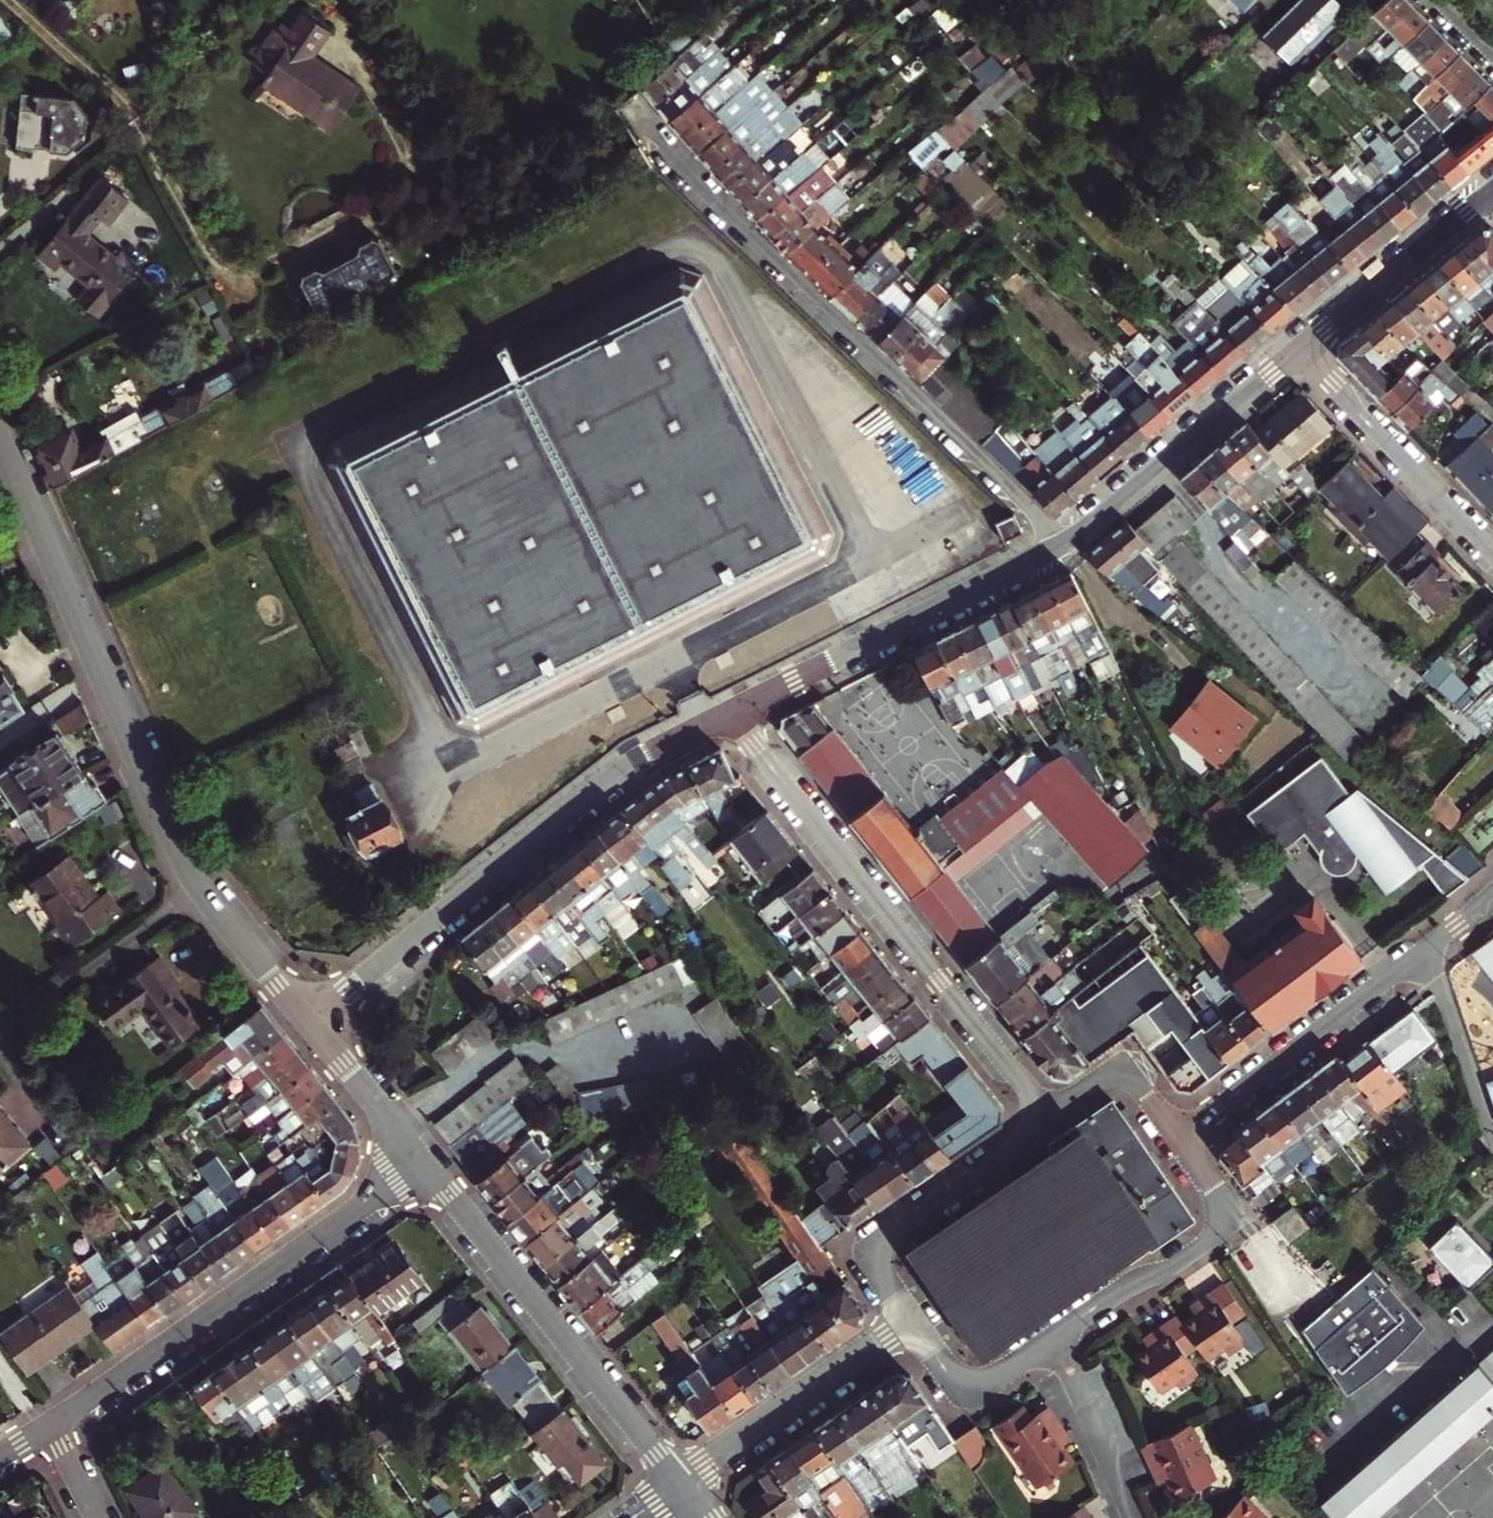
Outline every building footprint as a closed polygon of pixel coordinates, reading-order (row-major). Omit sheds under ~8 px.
[(1341,7),(1337,5),(1333,3),(1333,2),(1331,1),(1330,0),(1298,0),(1261,36),(1271,46),(1267,50),(1272,54),(1275,50),(1285,61),(1304,43),(1307,46),(1330,24),(1327,20),(1341,7)] [(1386,28),(1412,4),(1408,0),(1384,0),(1330,52),(1346,68),(1365,49),(1375,39),(1386,28)] [(1390,55),(1427,19),(1412,4),(1386,28),(1395,36),(1383,47),(1375,39),(1365,49),(1381,64),(1390,55)] [(957,21),(943,5),(936,11),(950,28),(955,24),(957,21)] [(331,135),(360,91),(310,58),(327,32),(299,14),(287,31),(281,27),(275,36),(272,41),(268,38),(249,67),(267,80),(261,88),(331,135)] [(1442,34),(1427,19),(1390,55),(1406,71),(1442,34)] [(965,36),(955,24),(950,28),(946,31),(956,44),(965,36)] [(1458,51),(1442,34),(1406,71),(1422,86),(1433,76),(1458,51)] [(640,88),(654,104),(701,64),(695,56),(705,47),(698,39),(640,88)] [(1448,91),(1473,66),(1458,51),(1433,76),(1422,86),(1430,94),(1438,102),(1440,99),(1448,91)] [(669,122),(718,79),(704,62),(701,64),(654,104),(669,122)] [(1010,65),(986,87),(999,102),(1024,80),(1010,65)] [(1459,110),(1487,80),(1473,66),(1448,91),(1440,99),(1438,102),(1428,112),(1429,113),(1438,125),(1442,130),(1459,110)] [(669,122),(683,137),(732,95),(718,79),(669,122)] [(1487,80),(1459,110),(1479,132),(1492,121),(1492,86),(1487,80)] [(69,97),(13,93),(12,109),(4,108),(3,121),(7,121),(6,131),(10,131),(9,148),(65,151),(82,136),(84,113),(69,97)] [(732,95),(683,137),(697,153),(747,112),(732,95)] [(1394,118),(1386,110),(1378,117),(1381,121),(1378,124),(1383,129),(1394,118)] [(697,153),(712,170),(760,127),(747,112),(697,153)] [(1468,171),(1453,153),(1439,135),(1443,131),(1442,130),(1438,125),(1429,113),(1406,131),(1451,185),(1468,171)] [(1479,132),(1453,153),(1468,171),(1492,151),(1492,121),(1479,132)] [(1406,131),(1398,123),(1389,130),(1397,139),(1394,142),(1409,160),(1405,164),(1434,199),(1451,185),(1406,131)] [(760,127),(712,170),(726,186),(777,143),(762,125),(760,127)] [(945,143),(931,130),(908,153),(922,167),(945,143)] [(1434,199),(1405,164),(1376,130),(1369,136),(1386,155),(1381,158),(1390,169),(1401,182),(1395,187),(1417,213),(1434,199)] [(726,186),(741,202),(792,160),(777,143),(726,186)] [(1338,154),(1371,193),(1400,227),(1417,213),(1395,187),(1384,174),(1383,173),(1374,181),(1363,168),(1366,166),(1348,146),(1338,154)] [(650,166),(640,147),(616,160),(626,179),(650,166)] [(792,160),(741,202),(756,220),(806,177),(792,160)] [(1383,173),(1372,161),(1366,166),(1363,168),(1374,181),(1383,173)] [(1335,185),(1345,176),(1333,162),(1323,171),(1334,183),(1335,185)] [(823,163),(806,177),(756,220),(770,236),(820,193),(822,192),(829,185),(837,179),(823,163)] [(1390,169),(1384,174),(1395,187),(1401,182),(1390,169)] [(1400,227),(1371,193),(1361,202),(1357,198),(1361,195),(1345,176),(1335,185),(1348,200),(1361,216),(1383,241),(1400,227)] [(101,178),(36,257),(79,292),(73,300),(97,320),(137,270),(91,233),(102,221),(109,227),(130,201),(101,178)] [(1319,201),(1330,214),(1365,255),(1383,241),(1361,216),(1353,224),(1338,207),(1348,200),(1335,185),(1334,183),(1323,193),(1312,180),(1305,185),(1319,201)] [(820,193),(770,236),(785,253),(816,226),(837,209),(822,192),(820,193)] [(1294,205),(1318,231),(1327,243),(1348,269),(1365,255),(1330,214),(1322,221),(1311,208),(1302,198),(1294,205)] [(1285,207),(1310,239),(1318,231),(1294,205),(1291,201),(1285,207)] [(1322,221),(1330,214),(1319,201),(1311,208),(1322,221)] [(1276,210),(1271,214),(1277,221),(1285,229),(1290,225),(1276,210)] [(1296,262),(1291,267),(1292,270),(1314,297),(1331,283),(1310,256),(1302,246),(1285,229),(1277,221),(1269,228),(1287,247),(1284,249),(1296,262)] [(816,226),(785,253),(808,275),(830,296),(858,270),(832,235),(827,238),(816,226)] [(1466,237),(1492,269),(1492,229),(1492,228),(1476,228),(1466,237)] [(1310,256),(1327,243),(1318,231),(1310,239),(1302,246),(1310,256)] [(987,248),(995,240),(987,232),(980,240),(987,248)] [(380,239),(372,236),(358,244),(353,235),(313,257),(317,266),(302,273),(299,281),(306,292),(300,296),(310,316),(316,313),(317,315),(358,293),(395,274),(398,273),(380,239)] [(1263,235),(1262,237),(1274,250),(1278,247),(1272,240),(1269,242),(1263,235)] [(1227,242),(1244,260),(1296,311),(1314,297),(1292,270),(1284,278),(1258,253),(1254,257),(1233,236),(1227,242)] [(1451,249),(1491,296),(1492,298),(1492,269),(1466,237),(1451,249)] [(1327,243),(1310,256),(1331,283),(1348,269),(1327,243)] [(1491,296),(1451,249),(1436,262),(1463,294),(1475,309),(1491,296)] [(830,296),(854,319),(892,282),(902,273),(893,263),(889,266),(876,253),(858,270),(830,296)] [(1247,309),(1270,333),(1296,311),(1244,260),(1233,272),(1241,281),(1249,288),(1238,300),(1247,309)] [(1463,294),(1436,262),(1422,274),(1449,306),(1461,320),(1475,309),(1463,294)] [(675,266),(329,444),(322,467),(454,722),(476,731),(823,554),(832,534),(698,274),(675,266)] [(370,317),(407,297),(395,274),(358,293),(370,317)] [(1449,306),(1422,274),(1413,281),(1407,287),(1434,319),(1445,333),(1461,320),(1449,306)] [(1188,278),(1181,285),(1248,352),(1270,333),(1247,309),(1231,322),(1188,278)] [(1241,281),(1230,291),(1238,300),(1249,288),(1241,281)] [(877,341),(915,304),(892,282),(854,319),(877,341)] [(877,341),(893,356),(952,297),(937,282),(915,304),(877,341)] [(1248,352),(1181,285),(1174,292),(1204,323),(1187,340),(1222,374),(1248,352)] [(1434,319),(1407,287),(1390,301),(1417,333),(1430,350),(1439,360),(1455,345),(1445,333),(1434,319)] [(952,297),(893,356),(919,382),(949,352),(939,341),(967,313),(952,297)] [(1417,333),(1390,301),(1361,325),(1376,341),(1390,356),(1404,371),(1418,359),(1404,344),(1417,333)] [(1390,356),(1376,341),(1361,325),(1339,344),(1337,355),(1377,397),(1392,382),(1378,366),(1390,356)] [(1161,332),(1149,344),(1199,394),(1222,374),(1187,340),(1185,337),(1175,346),(1161,332)] [(1199,394),(1149,344),(1140,335),(1128,347),(1148,367),(1135,378),(1173,416),(1199,394)] [(1076,498),(1034,450),(949,352),(919,382),(1026,488),(1032,487),(1055,516),(1076,498)] [(1377,397),(1392,413),(1420,388),(1404,371),(1392,382),(1377,397)] [(135,424),(103,439),(79,452),(70,432),(37,446),(54,486),(237,388),(229,373),(191,394),(190,392),(171,402),(172,404),(135,424)] [(1454,374),(1444,384),(1459,397),(1470,388),(1454,374)] [(1392,413),(1407,428),(1434,404),(1428,397),(1436,390),(1442,397),(1450,406),(1453,410),(1464,401),(1459,397),(1444,384),(1435,376),(1420,388),(1392,413)] [(1173,416),(1135,378),(1112,398),(1149,436),(1173,416)] [(1459,397),(1464,401),(1474,410),(1484,401),(1470,388),(1459,397)] [(1428,397),(1434,404),(1442,397),(1436,390),(1428,397)] [(1297,396),(1326,427),(1328,425),(1300,393),(1297,396)] [(1297,396),(1254,433),(1278,465),(1280,468),(1326,427),(1297,396)] [(1112,398),(1087,418),(1124,457),(1149,436),(1112,398)] [(1124,457),(1087,418),(1071,401),(1064,407),(1076,420),(1061,435),(1100,478),(1124,457)] [(1477,412),(1490,423),(1492,420),(1492,409),(1484,401),(1474,410),(1477,412)] [(1456,432),(1469,446),(1479,437),(1492,425),(1490,423),(1477,412),(1456,432)] [(1278,465),(1254,433),(1246,423),(1229,437),(1269,488),(1280,480),(1272,471),(1278,465)] [(1450,465),(1492,510),(1492,452),(1491,450),(1492,447),(1492,426),(1492,425),(1479,437),(1469,446),(1450,465)] [(1058,431),(1034,450),(1076,498),(1100,478),(1061,435),(1058,431)] [(1269,488),(1229,437),(1211,452),(1256,506),(1267,497),(1272,493),(1269,488)] [(1211,452),(1199,463),(1224,492),(1246,515),(1256,506),(1211,452)] [(1422,525),(1393,495),(1386,503),(1346,461),(1315,491),(1335,511),(1329,517),(1364,553),(1370,547),(1385,562),(1422,525)] [(1199,463),(1180,480),(1189,491),(1193,492),(1235,544),(1238,549),(1249,540),(1237,526),(1248,517),(1246,515),(1224,492),(1199,463)] [(1280,468),(1278,465),(1272,471),(1280,480),(1286,476),(1280,468)] [(1296,466),(1286,476),(1305,500),(1315,491),(1296,466)] [(1156,553),(1175,536),(1185,528),(1195,519),(1173,496),(1136,530),(1148,544),(1156,553)] [(1021,530),(1013,513),(994,522),(1002,540),(1021,530)] [(1148,544),(1136,530),(1128,521),(1087,554),(1170,622),(1180,609),(1124,563),(1148,544)] [(1161,558),(1171,569),(1180,579),(1318,734),(1327,738),(1340,746),(1352,752),(1361,745),(1179,541),(1161,558)] [(1268,584),(1238,549),(1235,544),(1226,552),(1259,591),(1268,584)] [(1422,546),(1392,576),(1433,617),(1455,593),(1444,582),(1447,579),(1433,566),(1431,568),(1428,565),(1435,558),(1422,546)] [(1272,580),(1292,598),(1302,608),(1405,703),(1423,685),(1417,679),(1291,561),(1272,580)] [(1121,666),(1112,648),(1072,571),(1052,582),(1090,659),(1100,676),(1121,666)] [(1071,668),(1090,659),(1052,582),(1032,592),(1071,668)] [(1071,668),(1032,592),(1012,602),(1040,655),(1047,651),(1058,675),(1071,668)] [(1401,595),(1395,595),(1394,597),(1396,603),(1402,601),(1401,595)] [(1040,655),(1012,602),(994,611),(1022,665),(1027,676),(1033,688),(1043,684),(1052,678),(1040,655)] [(994,611),(975,622),(1003,675),(1014,697),(1033,688),(1027,676),(1022,665),(994,611)] [(956,631),(984,685),(993,680),(1003,675),(975,622),(956,631)] [(976,689),(984,685),(956,631),(938,641),(964,691),(966,695),(976,689)] [(964,691),(938,641),(916,652),(951,724),(965,717),(954,696),(964,691)] [(1465,721),(1492,692),(1492,650),(1487,656),(1492,662),(1476,679),(1483,686),(1456,713),(1465,721)] [(1047,651),(1040,655),(1052,678),(1058,675),(1047,651)] [(1450,675),(1435,660),(1417,679),(1423,685),(1431,692),(1450,675)] [(12,710),(18,706),(6,689),(11,686),(3,675),(7,672),(0,662),(0,718),(1,717),(5,722),(15,715),(12,710)] [(1071,668),(1058,675),(1066,692),(1079,685),(1071,668)] [(988,693),(997,688),(993,680),(984,685),(988,693)] [(1209,683),(1187,710),(1229,757),(1257,722),(1209,683)] [(988,712),(995,708),(988,693),(984,685),(976,689),(988,712)] [(988,693),(995,708),(1005,703),(997,688),(988,693)] [(1465,721),(1487,740),(1492,731),(1492,692),(1465,721)] [(64,734),(89,718),(83,703),(55,721),(64,734)] [(915,831),(816,703),(783,719),(780,730),(965,964),(1001,935),(997,930),(994,932),(955,883),(978,864),(956,836),(938,812),(915,831)] [(1229,757),(1187,710),(1171,729),(1219,769),(1229,757)] [(347,735),(358,757),(370,751),(359,729),(347,735)] [(83,775),(57,734),(0,770),(0,773),(18,802),(7,809),(14,819),(15,818),(83,775)] [(1318,734),(1334,751),(1343,760),(1352,752),(1340,746),(1327,738),(1318,734)] [(722,750),(689,766),(712,808),(718,820),(720,823),(732,816),(723,802),(728,800),(721,788),(736,780),(722,750)] [(1109,804),(1065,755),(1057,758),(1045,765),(1022,785),(1045,811),(1110,887),(1134,862),(1148,847),(1109,804)] [(358,757),(339,766),(344,776),(362,766),(358,757)] [(1465,881),(1442,861),(1358,790),(1351,795),(1322,759),(1248,817),(1279,857),(1307,834),(1322,854),(1319,864),(1325,876),(1339,879),(1347,875),(1352,869),(1352,859),(1382,897),(1417,869),(1442,899),(1465,881)] [(668,777),(655,786),(686,823),(712,808),(689,766),(668,777)] [(83,775),(15,818),(34,848),(106,801),(94,783),(90,785),(83,775)] [(370,785),(352,794),(359,809),(348,814),(356,829),(342,836),(352,854),(365,848),(367,853),(399,837),(379,799),(377,800),(370,785)] [(1022,785),(956,836),(978,864),(1045,811),(1022,785)] [(686,823),(655,786),(646,793),(638,799),(668,837),(676,830),(686,823)] [(1417,797),(1427,809),(1437,798),(1426,787),(1417,797)] [(1447,831),(1460,820),(1439,797),(1437,798),(1427,809),(1447,831)] [(662,865),(680,891),(696,878),(673,848),(668,852),(660,842),(668,837),(638,799),(622,811),(646,843),(652,852),(664,862),(662,865)] [(729,839),(760,879),(785,859),(791,855),(783,844),(790,839),(767,810),(739,831),(729,839)] [(622,811),(598,828),(639,886),(639,887),(644,892),(653,886),(641,869),(646,866),(644,863),(635,851),(646,843),(622,811)] [(739,831),(732,816),(720,823),(729,839),(739,831)] [(683,838),(692,831),(686,823),(676,830),(683,838)] [(639,886),(598,828),(588,837),(580,843),(621,899),(639,886)] [(692,831),(683,838),(700,860),(709,853),(692,831)] [(791,855),(798,850),(790,839),(783,844),(791,855)] [(580,843),(564,856),(605,913),(622,901),(621,899),(580,843)] [(644,863),(654,855),(652,852),(646,843),(635,851),(644,863)] [(1442,861),(1465,881),(1480,869),(1459,845),(1442,861)] [(781,892),(797,914),(829,889),(798,850),(791,855),(785,859),(800,877),(781,892)] [(78,874),(83,871),(69,853),(32,880),(63,921),(56,926),(70,946),(122,908),(107,888),(99,894),(89,880),(84,883),(78,874)] [(717,862),(709,853),(700,860),(708,869),(717,862)] [(605,913),(564,856),(547,870),(587,926),(605,913)] [(1144,874),(1134,862),(1110,887),(1116,894),(1144,874)] [(570,940),(587,926),(547,870),(531,884),(570,940)] [(84,883),(89,880),(83,871),(78,874),(84,883)] [(1169,901),(1177,895),(1163,880),(1156,886),(1169,901)] [(570,940),(531,884),(513,899),(553,955),(556,958),(564,952),(561,947),(570,940)] [(653,886),(644,892),(658,914),(668,907),(653,886)] [(1001,935),(965,964),(995,1002),(1038,968),(1040,967),(1031,955),(1045,945),(1037,936),(1044,931),(1034,917),(1038,913),(1063,894),(1058,888),(1001,935)] [(790,952),(815,933),(845,909),(829,889),(797,914),(796,914),(804,923),(792,933),(787,937),(791,942),(786,947),(790,952)] [(1169,901),(1194,931),(1204,923),(1177,895),(1169,901)] [(1234,980),(1238,985),(1273,1029),(1362,960),(1313,898),(1297,911),(1305,921),(1248,968),(1234,980)] [(553,955),(513,899),(497,912),(530,958),(536,967),(545,961),(553,955)] [(815,933),(830,952),(861,928),(845,909),(815,933)] [(530,958),(497,912),(480,926),(522,983),(529,994),(539,987),(529,974),(522,964),(530,958)] [(804,923),(796,914),(784,923),(792,933),(804,923)] [(1204,923),(1194,931),(1226,970),(1234,980),(1248,968),(1210,919),(1204,923)] [(522,983),(480,926),(465,938),(473,950),(467,955),(483,977),(489,973),(497,984),(491,988),(499,1000),(522,983)] [(830,952),(844,970),(874,946),(861,928),(830,952)] [(1464,957),(1469,963),(1475,958),(1492,980),(1492,934),(1464,957)] [(1142,943),(1094,980),(1132,1030),(1176,1087),(1195,1089),(1233,1060),(1211,1032),(1206,1026),(1142,943)] [(844,970),(857,986),(887,962),(874,946),(844,970)] [(1038,968),(995,1002),(1009,1019),(1069,972),(1074,968),(1061,951),(1040,967),(1038,968)] [(554,1045),(697,978),(685,953),(542,1020),(554,1045)] [(564,969),(556,958),(553,955),(545,961),(555,975),(564,969)] [(163,957),(97,1005),(115,1032),(144,1011),(171,1048),(206,1022),(195,1006),(191,1009),(177,990),(184,986),(163,957)] [(522,964),(529,974),(537,968),(536,967),(530,958),(522,964)] [(863,993),(870,1002),(900,978),(887,962),(857,986),(842,998),(833,1005),(846,1020),(854,1014),(848,1006),(863,993)] [(1219,1026),(1211,1032),(1233,1060),(1252,1045),(1218,1001),(1213,996),(1203,983),(1198,976),(1192,969),(1186,974),(1189,978),(1184,982),(1214,1019),(1219,1026)] [(1213,996),(1218,1001),(1252,1045),(1273,1029),(1238,985),(1234,980),(1226,970),(1214,979),(1206,969),(1198,976),(1203,983),(1213,996)] [(1082,989),(1069,972),(1009,1019),(1022,1036),(1065,1002),(1082,989)] [(867,1030),(882,1018),(913,995),(900,978),(870,1002),(873,1007),(858,1019),(854,1014),(846,1020),(859,1036),(866,1031),(867,1030)] [(1065,1002),(1022,1036),(1052,1074),(1068,1077),(1132,1030),(1094,980),(1065,1002)] [(842,998),(829,982),(820,988),(833,1005),(842,998)] [(893,1041),(928,1014),(913,995),(882,1018),(889,1027),(873,1040),(874,1041),(858,1053),(865,1062),(893,1041)] [(695,1012),(740,1076),(762,1062),(717,997),(695,1012)] [(221,1068),(228,1078),(233,1075),(232,1074),(237,1070),(246,1065),(246,1062),(255,1055),(285,1033),(263,1005),(162,1082),(175,1099),(214,1068),(221,1068)] [(1414,1007),(1370,1040),(1392,1069),(1436,1036),(1414,1007)] [(486,1012),(430,1049),(444,1070),(500,1034),(486,1012)] [(932,1131),(952,1156),(1001,1122),(1002,1107),(928,1014),(893,1041),(910,1063),(921,1054),(968,1113),(941,1131),(938,1127),(932,1131)] [(889,1027),(882,1018),(867,1030),(866,1031),(873,1040),(889,1027)] [(1206,1026),(1211,1032),(1219,1026),(1214,1019),(1206,1026)] [(285,1033),(255,1055),(261,1063),(244,1076),(250,1085),(256,1082),(298,1050),(285,1033)] [(1404,1085),(1392,1069),(1370,1040),(1341,1063),(1375,1107),(1404,1085)] [(298,1050),(256,1082),(261,1089),(249,1098),(241,1104),(248,1113),(280,1089),(311,1066),(298,1050)] [(484,1079),(505,1104),(511,1100),(514,1097),(536,1080),(515,1054),(484,1079)] [(1335,1054),(1314,1071),(1352,1120),(1363,1111),(1366,1115),(1376,1128),(1381,1124),(1386,1120),(1375,1107),(1341,1063),(1335,1054)] [(323,1082),(311,1066),(280,1089),(285,1096),(252,1121),(260,1132),(277,1118),(323,1082)] [(557,1067),(547,1075),(564,1095),(567,1099),(577,1091),(557,1067)] [(1295,1085),(1334,1134),(1340,1129),(1347,1139),(1360,1130),(1355,1123),(1352,1120),(1314,1071),(1295,1085)] [(586,1119),(688,1100),(702,1098),(697,1072),(581,1093),(586,1119)] [(493,1114),(503,1107),(483,1081),(472,1089),(493,1114)] [(243,1091),(249,1098),(261,1089),(256,1082),(250,1085),(243,1091)] [(280,1143),(285,1139),(302,1125),(337,1099),(323,1082),(277,1118),(283,1127),(273,1134),(280,1143)] [(1276,1100),(1314,1149),(1323,1142),(1331,1152),(1341,1144),(1334,1134),(1295,1085),(1276,1100)] [(462,1097),(482,1123),(493,1114),(472,1089),(462,1097)] [(902,1091),(884,1105),(932,1169),(952,1156),(932,1131),(902,1091)] [(472,1131),(482,1123),(462,1097),(452,1105),(472,1131)] [(1113,1097),(1050,1142),(1058,1155),(1037,1170),(1035,1167),(1031,1170),(1033,1172),(1015,1185),(1013,1183),(1009,1185),(1011,1188),(992,1201),(991,1198),(986,1201),(988,1204),(969,1217),(967,1214),(963,1217),(965,1219),(947,1232),(946,1229),(941,1232),(943,1235),(924,1248),(923,1245),(919,1248),(921,1250),(919,1251),(921,1254),(933,1246),(993,1332),(982,1341),(986,1348),(991,1344),(989,1341),(1006,1329),(1009,1332),(1013,1329),(1011,1326),(1029,1313),(1031,1317),(1035,1314),(1033,1311),(1052,1298),(1054,1301),(1058,1298),(1056,1294),(1074,1282),(1077,1285),(1081,1282),(1079,1279),(1097,1267),(1099,1270),(1104,1267),(1101,1263),(1121,1250),(1124,1253),(1125,1252),(1129,1258),(1133,1263),(1154,1248),(1155,1250),(1159,1247),(1158,1245),(1193,1221),(1194,1223),(1196,1221),(1194,1215),(1193,1216),(1174,1189),(1176,1188),(1173,1184),(1171,1185),(1135,1133),(1137,1132),(1134,1128),(1133,1129),(1113,1101),(1115,1100),(1113,1097)] [(328,1124),(339,1138),(341,1141),(357,1129),(356,1125),(337,1099),(302,1125),(311,1136),(328,1124)] [(470,1171),(507,1142),(530,1123),(511,1100),(505,1104),(503,1107),(493,1114),(482,1123),(472,1131),(461,1140),(451,1147),(470,1171)] [(1314,1149),(1276,1100),(1256,1115),(1291,1160),(1298,1170),(1307,1163),(1317,1175),(1328,1167),(1314,1149)] [(663,1119),(698,1113),(691,1102),(661,1107),(663,1119)] [(204,1121),(192,1104),(185,1109),(197,1126),(204,1121)] [(239,1120),(226,1104),(215,1113),(226,1129),(239,1120)] [(441,1114),(461,1140),(472,1131),(452,1105),(441,1114)] [(896,1134),(885,1143),(916,1180),(932,1169),(884,1105),(866,1119),(874,1129),(886,1121),(896,1134)] [(640,1111),(644,1116),(659,1139),(667,1134),(651,1109),(640,1111)] [(1355,1123),(1361,1119),(1366,1115),(1363,1111),(1352,1120),(1355,1123)] [(29,1145),(0,1113),(0,1171),(29,1145)] [(215,1113),(207,1118),(219,1134),(226,1129),(215,1113)] [(822,1137),(878,1206),(897,1193),(850,1133),(834,1113),(815,1129),(822,1137)] [(451,1147),(461,1140),(441,1114),(431,1122),(451,1147)] [(1291,1160),(1256,1115),(1236,1130),(1271,1175),(1291,1160)] [(916,1180),(885,1143),(874,1129),(866,1119),(850,1133),(897,1193),(916,1180)] [(1355,1123),(1360,1130),(1366,1125),(1361,1119),(1355,1123)] [(1386,1120),(1381,1124),(1385,1129),(1390,1124),(1386,1120)] [(725,1151),(747,1136),(737,1121),(715,1137),(725,1151)] [(320,1153),(326,1162),(330,1167),(334,1164),(356,1170),(359,1162),(361,1144),(357,1129),(341,1141),(339,1138),(320,1153)] [(1271,1175),(1236,1130),(1222,1141),(1220,1153),(1260,1203),(1280,1188),(1271,1175)] [(725,1151),(800,1259),(814,1279),(793,1294),(830,1347),(863,1324),(867,1309),(821,1244),(802,1216),(747,1136),(725,1151)] [(802,1216),(821,1244),(878,1206),(822,1137),(811,1146),(833,1172),(819,1184),(830,1197),(802,1216)] [(517,1153),(507,1142),(470,1171),(496,1203),(538,1169),(555,1156),(549,1149),(545,1153),(534,1139),(517,1153)] [(1058,1155),(1050,1142),(1041,1149),(1045,1155),(906,1248),(981,1359),(1129,1258),(1125,1252),(1124,1253),(1121,1250),(1101,1263),(1104,1267),(1099,1270),(1097,1267),(1079,1279),(1081,1282),(1077,1285),(1074,1282),(1056,1294),(1058,1298),(1054,1301),(1052,1298),(1033,1311),(1035,1314),(1031,1317),(1029,1313),(1011,1326),(1013,1329),(1009,1332),(1006,1329),(989,1341),(991,1344),(986,1348),(982,1341),(993,1332),(933,1246),(921,1254),(919,1251),(921,1250),(919,1248),(923,1245),(924,1248),(943,1235),(941,1232),(946,1229),(947,1232),(965,1219),(963,1217),(967,1214),(969,1217),(988,1204),(986,1201),(991,1198),(992,1201),(1011,1188),(1009,1185),(1013,1183),(1015,1185),(1033,1172),(1031,1170),(1035,1167),(1037,1170),(1058,1155)] [(268,1152),(275,1163),(283,1156),(276,1145),(268,1152)] [(1387,1165),(1401,1155),(1395,1146),(1381,1157),(1384,1160),(1387,1165)] [(297,1155),(305,1167),(327,1198),(343,1187),(356,1170),(334,1164),(330,1167),(326,1162),(320,1167),(312,1158),(305,1149),(297,1155)] [(326,1162),(320,1153),(312,1158),(320,1167),(326,1162)] [(283,1156),(275,1163),(309,1211),(327,1198),(305,1167),(297,1174),(283,1156)] [(496,1203),(511,1222),(574,1172),(583,1164),(577,1157),(547,1181),(538,1169),(496,1203)] [(41,1174),(49,1184),(67,1171),(59,1160),(41,1174)] [(124,1170),(116,1160),(100,1173),(107,1183),(124,1170)] [(1369,1179),(1387,1165),(1384,1160),(1365,1175),(1369,1179)] [(235,1180),(275,1235),(292,1223),(252,1167),(235,1180)] [(213,1187),(258,1247),(275,1235),(235,1180),(230,1172),(212,1185),(213,1187)] [(511,1222),(528,1244),(591,1193),(574,1172),(511,1222)] [(196,1200),(219,1231),(240,1260),(258,1247),(213,1187),(196,1200)] [(545,1265),(604,1218),(596,1208),(605,1201),(596,1189),(591,1193),(528,1244),(545,1265)] [(202,1243),(223,1272),(240,1260),(219,1231),(196,1200),(183,1210),(194,1224),(189,1226),(202,1243)] [(1290,1241),(1309,1225),(1293,1204),(1272,1219),(1290,1241)] [(545,1265),(561,1285),(603,1252),(631,1229),(615,1209),(604,1218),(545,1265)] [(695,1233),(713,1218),(707,1210),(689,1224),(695,1233)] [(1427,1242),(1468,1281),(1492,1256),(1492,1253),(1453,1215),(1427,1242)] [(141,1235),(153,1252),(187,1298),(205,1285),(173,1239),(160,1221),(141,1235)] [(183,1231),(173,1239),(205,1285),(223,1272),(202,1243),(189,1226),(183,1231)] [(123,1248),(125,1251),(169,1311),(187,1298),(153,1252),(146,1258),(133,1241),(123,1248)] [(399,1246),(352,1278),(378,1315),(425,1282),(399,1246)] [(80,1302),(94,1321),(115,1350),(150,1325),(115,1276),(95,1249),(78,1262),(92,1282),(90,1290),(93,1293),(80,1302)] [(128,1267),(115,1276),(150,1325),(169,1311),(125,1251),(120,1256),(128,1267)] [(581,1310),(623,1277),(603,1252),(561,1285),(581,1310)] [(598,1332),(624,1311),(638,1301),(630,1291),(656,1270),(655,1268),(660,1263),(652,1253),(623,1277),(581,1310),(598,1332)] [(760,1287),(766,1295),(811,1360),(830,1347),(793,1294),(814,1279),(800,1259),(760,1287)] [(1375,1264),(1302,1328),(1347,1393),(1384,1363),(1390,1370),(1399,1362),(1392,1355),(1426,1322),(1401,1293),(1396,1297),(1387,1287),(1391,1283),(1375,1264)] [(664,1280),(656,1270),(630,1291),(638,1301),(664,1280)] [(721,1270),(716,1274),(719,1278),(724,1274),(721,1270)] [(378,1315),(352,1278),(331,1292),(352,1322),(364,1314),(380,1335),(386,1344),(394,1338),(378,1315)] [(742,1280),(732,1287),(742,1300),(750,1293),(742,1280)] [(1402,1291),(1393,1281),(1391,1283),(1387,1287),(1396,1297),(1401,1293),(1402,1291)] [(1242,1335),(1230,1317),(1227,1313),(1239,1304),(1225,1283),(1198,1301),(1201,1304),(1193,1310),(1196,1314),(1182,1323),(1191,1337),(1194,1342),(1202,1354),(1219,1342),(1223,1348),(1242,1335)] [(0,1337),(26,1371),(94,1321),(80,1302),(67,1285),(0,1337)] [(760,1287),(750,1293),(742,1300),(748,1308),(766,1295),(760,1287)] [(331,1292),(311,1306),(346,1356),(360,1377),(373,1368),(361,1350),(356,1354),(349,1343),(354,1340),(361,1334),(352,1322),(331,1292)] [(443,1303),(451,1313),(463,1303),(455,1293),(443,1303)] [(748,1308),(751,1313),(792,1372),(811,1360),(766,1295),(748,1308)] [(1191,1306),(1193,1310),(1201,1304),(1198,1301),(1191,1306)] [(453,1332),(484,1370),(488,1368),(515,1348),(501,1331),(496,1325),(500,1322),(493,1312),(488,1315),(483,1308),(474,1316),(463,1303),(451,1313),(440,1322),(450,1334),(453,1332)] [(1242,1309),(1239,1304),(1227,1313),(1230,1317),(1242,1309)] [(290,1322),(336,1387),(339,1392),(348,1386),(333,1365),(346,1356),(311,1306),(290,1322)] [(641,1333),(624,1311),(598,1332),(615,1353),(641,1333)] [(665,1313),(653,1323),(689,1374),(678,1381),(710,1428),(733,1412),(703,1368),(692,1353),(665,1313)] [(750,1336),(741,1343),(771,1386),(792,1372),(751,1313),(739,1321),(750,1336)] [(352,1322),(361,1334),(368,1344),(380,1335),(364,1314),(352,1322)] [(1153,1337),(1145,1342),(1148,1347),(1135,1355),(1156,1386),(1173,1374),(1177,1380),(1195,1367),(1183,1349),(1179,1344),(1191,1337),(1182,1323),(1177,1316),(1151,1333),(1153,1337)] [(716,1323),(721,1331),(722,1330),(729,1326),(724,1318),(716,1323)] [(290,1322),(273,1333),(313,1393),(318,1399),(336,1387),(290,1322)] [(505,1328),(500,1322),(496,1325),(501,1331),(505,1328)] [(712,1339),(712,1337),(702,1324),(696,1327),(706,1343),(712,1339)] [(723,1354),(754,1398),(771,1386),(741,1343),(729,1326),(722,1330),(734,1347),(723,1354)] [(712,1339),(723,1354),(734,1347),(722,1330),(721,1331),(712,1337),(712,1339)] [(453,1332),(450,1334),(448,1336),(479,1374),(484,1370),(453,1332)] [(251,1348),(292,1409),(313,1393),(273,1333),(251,1348)] [(1153,1337),(1151,1333),(1143,1339),(1145,1342),(1153,1337)] [(354,1340),(361,1350),(369,1345),(368,1344),(361,1334),(354,1340)] [(1183,1349),(1194,1342),(1191,1337),(1179,1344),(1183,1349)] [(723,1354),(712,1339),(706,1343),(692,1353),(703,1368),(723,1354)] [(356,1354),(361,1350),(354,1340),(349,1343),(356,1354)] [(251,1348),(216,1373),(258,1433),(292,1409),(251,1348)] [(488,1368),(538,1429),(566,1409),(515,1348),(488,1368)] [(1319,1503),(1332,1517),(1374,1517),(1492,1412),(1492,1349),(1319,1503)] [(723,1354),(703,1368),(733,1412),(754,1398),(723,1354)] [(258,1433),(216,1373),(194,1389),(217,1421),(220,1420),(229,1434),(243,1425),(252,1437),(258,1433)] [(933,1432),(944,1447),(956,1439),(911,1375),(899,1373),(870,1393),(909,1449),(933,1432)] [(434,1394),(440,1403),(453,1393),(447,1384),(434,1394)] [(909,1449),(870,1393),(836,1415),(885,1485),(887,1488),(920,1464),(909,1449)] [(6,1410),(11,1418),(17,1415),(11,1406),(6,1410)] [(1066,1433),(1050,1409),(1031,1421),(1022,1408),(996,1426),(1038,1488),(1075,1464),(1063,1446),(1058,1438),(1066,1433)] [(590,1431),(583,1422),(579,1425),(571,1416),(566,1409),(538,1429),(534,1431),(543,1443),(546,1440),(563,1461),(569,1456),(585,1475),(604,1459),(589,1442),(591,1441),(587,1435),(590,1431)] [(579,1425),(583,1422),(575,1413),(571,1416),(579,1425)] [(885,1485),(836,1415),(815,1430),(851,1480),(862,1473),(875,1492),(885,1485)] [(393,1424),(371,1439),(377,1448),(399,1432),(393,1424)] [(992,1449),(983,1434),(976,1424),(956,1439),(979,1473),(987,1467),(992,1460),(992,1449)] [(1216,1480),(1192,1425),(1143,1445),(1155,1472),(1164,1468),(1169,1479),(1176,1497),(1216,1480)] [(851,1480),(815,1430),(791,1447),(825,1495),(841,1517),(856,1517),(871,1508),(865,1499),(851,1480)] [(920,1464),(944,1447),(933,1432),(909,1449),(920,1464)] [(1072,1440),(1066,1433),(1058,1438),(1063,1446),(1072,1440)] [(371,1439),(353,1452),(359,1461),(377,1448),(371,1439)] [(491,1452),(496,1459),(504,1453),(499,1446),(491,1452)] [(791,1447),(770,1460),(809,1517),(823,1517),(813,1503),(825,1495),(791,1447)] [(356,1476),(383,1456),(377,1448),(359,1461),(350,1467),(354,1473),(356,1476)] [(770,1460),(758,1469),(770,1487),(748,1502),(759,1517),(807,1517),(809,1517),(770,1460)] [(128,1490),(148,1517),(188,1517),(196,1512),(164,1466),(128,1490)] [(327,1484),(330,1490),(354,1473),(350,1467),(337,1477),(327,1484)] [(1164,1468),(1155,1472),(1160,1483),(1169,1479),(1164,1468)] [(851,1480),(865,1499),(875,1492),(862,1473),(851,1480)] [(507,1517),(537,1517),(534,1512),(513,1481),(491,1496),(499,1507),(507,1517)] [(885,1485),(875,1492),(882,1504),(893,1496),(887,1488),(885,1485)] [(1241,1494),(1216,1517),(1264,1517),(1241,1494)] [(550,1501),(534,1512),(537,1517),(561,1517),(550,1501)] [(447,1502),(434,1511),(440,1517),(458,1517),(447,1502)] [(483,1517),(507,1517),(499,1507),(483,1517)] [(1083,1508),(1068,1517),(1090,1517),(1083,1508)]
